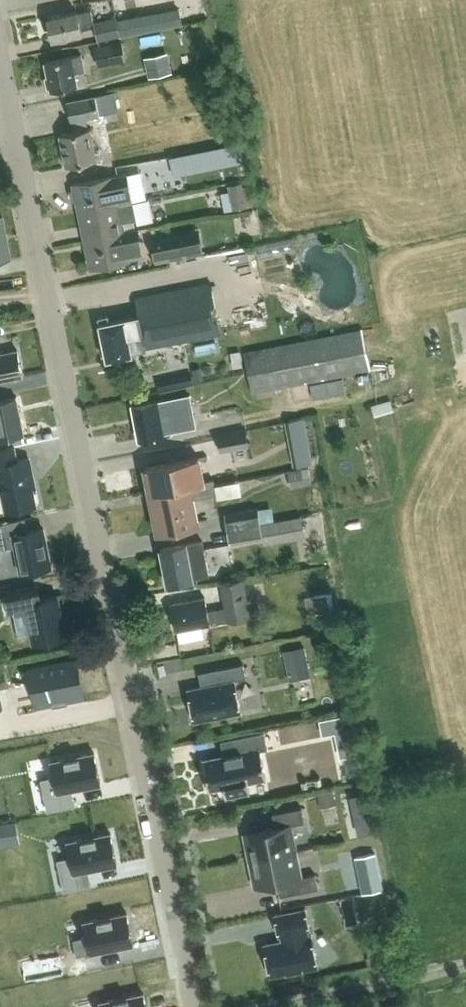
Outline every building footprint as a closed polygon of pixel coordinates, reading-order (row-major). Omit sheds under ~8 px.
[(81,31),(80,25),(94,22),(91,10),(77,12),(77,11),(50,17),(54,37),(81,31)] [(116,17),(95,21),(99,40),(120,35),(116,17)] [(122,41),(94,47),(98,66),(126,60),(122,41)] [(168,52),(144,57),(149,77),(172,72),(168,52)] [(51,85),(51,87),(51,89),(78,84),(75,71),(85,70),(81,56),(72,56),(46,62),(49,76),(47,77),(49,86),(51,85)] [(116,92),(96,96),(68,102),(71,119),(74,119),(76,131),(62,134),(62,135),(60,136),(61,142),(63,142),(68,164),(96,159),(90,128),(88,128),(86,116),(119,109),(116,92)] [(239,143),(192,152),(195,167),(242,157),(239,143)] [(73,197),(78,198),(80,211),(134,200),(128,172),(75,183),(76,187),(71,190),(73,197)] [(242,182),(228,185),(233,209),(253,205),(249,185),(243,186),(242,182)] [(86,239),(140,228),(139,227),(136,228),(134,218),(147,216),(143,199),(134,201),(134,200),(80,211),(86,239)] [(2,216),(0,217),(0,260),(10,258),(2,216)] [(140,228),(86,239),(92,267),(145,256),(140,228)] [(152,241),(157,262),(204,252),(200,231),(152,241)] [(147,348),(158,346),(159,354),(153,355),(156,372),(170,369),(165,342),(221,331),(212,283),(137,297),(143,325),(127,328),(125,318),(102,322),(106,344),(103,345),(105,354),(108,354),(109,358),(132,354),(130,346),(146,343),(147,348)] [(371,370),(363,328),(245,351),(253,392),(371,370)] [(22,374),(18,351),(0,354),(0,352),(0,378),(22,374)] [(343,377),(327,381),(330,394),(346,391),(343,377)] [(24,433),(17,397),(0,400),(0,439),(24,433)] [(170,427),(181,425),(178,407),(166,409),(164,400),(134,405),(140,438),(171,433),(170,427)] [(216,418),(241,413),(239,402),(214,406),(216,418)] [(297,467),(300,485),(323,481),(311,414),(292,418),(301,466),(297,467)] [(246,428),(218,434),(219,436),(217,436),(220,451),(249,445),(246,428)] [(0,450),(0,479),(6,510),(36,503),(30,479),(34,477),(29,458),(18,460),(15,447),(0,450)] [(146,467),(151,490),(204,479),(199,457),(146,467)] [(159,531),(201,523),(196,497),(217,493),(215,478),(204,480),(204,479),(151,490),(159,531)] [(225,514),(227,526),(274,517),(272,506),(225,514)] [(284,529),(304,529),(304,515),(284,515),(284,529)] [(274,517),(227,526),(230,542),(263,537),(261,522),(274,520),(274,517)] [(3,523),(0,523),(0,540),(6,539),(8,547),(17,546),(22,571),(51,565),(44,529),(29,532),(26,518),(3,523)] [(203,540),(186,543),(161,548),(168,582),(210,574),(203,540)] [(225,608),(207,611),(204,598),(173,604),(177,628),(248,614),(241,575),(219,579),(225,608)] [(36,642),(65,636),(56,595),(40,599),(37,585),(7,592),(11,611),(29,608),(36,642)] [(332,592),(327,593),(312,595),(315,614),(319,613),(320,616),(335,614),(332,592)] [(284,650),(288,673),(309,669),(305,646),(284,650)] [(36,707),(86,697),(78,654),(27,664),(36,707)] [(189,689),(195,721),(241,712),(235,679),(247,677),(244,662),(216,668),(219,683),(189,689)] [(248,781),(265,778),(266,779),(267,779),(261,750),(268,748),(265,732),(232,738),(236,754),(204,760),(204,759),(203,759),(209,790),(224,787),(226,797),(251,792),(248,781)] [(58,779),(44,782),(47,793),(60,791),(61,795),(104,786),(98,755),(55,763),(58,779)] [(337,804),(334,787),(317,791),(321,808),(337,804)] [(247,833),(252,859),(295,851),(290,824),(305,821),(302,807),(273,813),(276,827),(247,833)] [(73,866),(60,869),(62,881),(75,878),(76,882),(119,874),(113,842),(70,851),(73,866)] [(295,851),(252,859),(257,886),(287,880),(290,894),(319,888),(316,873),(300,876),(295,851)] [(374,852),(354,856),(357,871),(364,873),(378,870),(374,852)] [(283,940),(265,944),(272,975),(319,965),(312,933),(310,934),(309,929),(311,929),(306,908),(276,914),(280,935),(282,934),(283,940)] [(90,940),(77,943),(79,954),(92,952),(93,956),(136,947),(130,916),(87,924),(90,940)] [(146,996),(103,1005),(103,1006),(148,1006),(146,996)]
